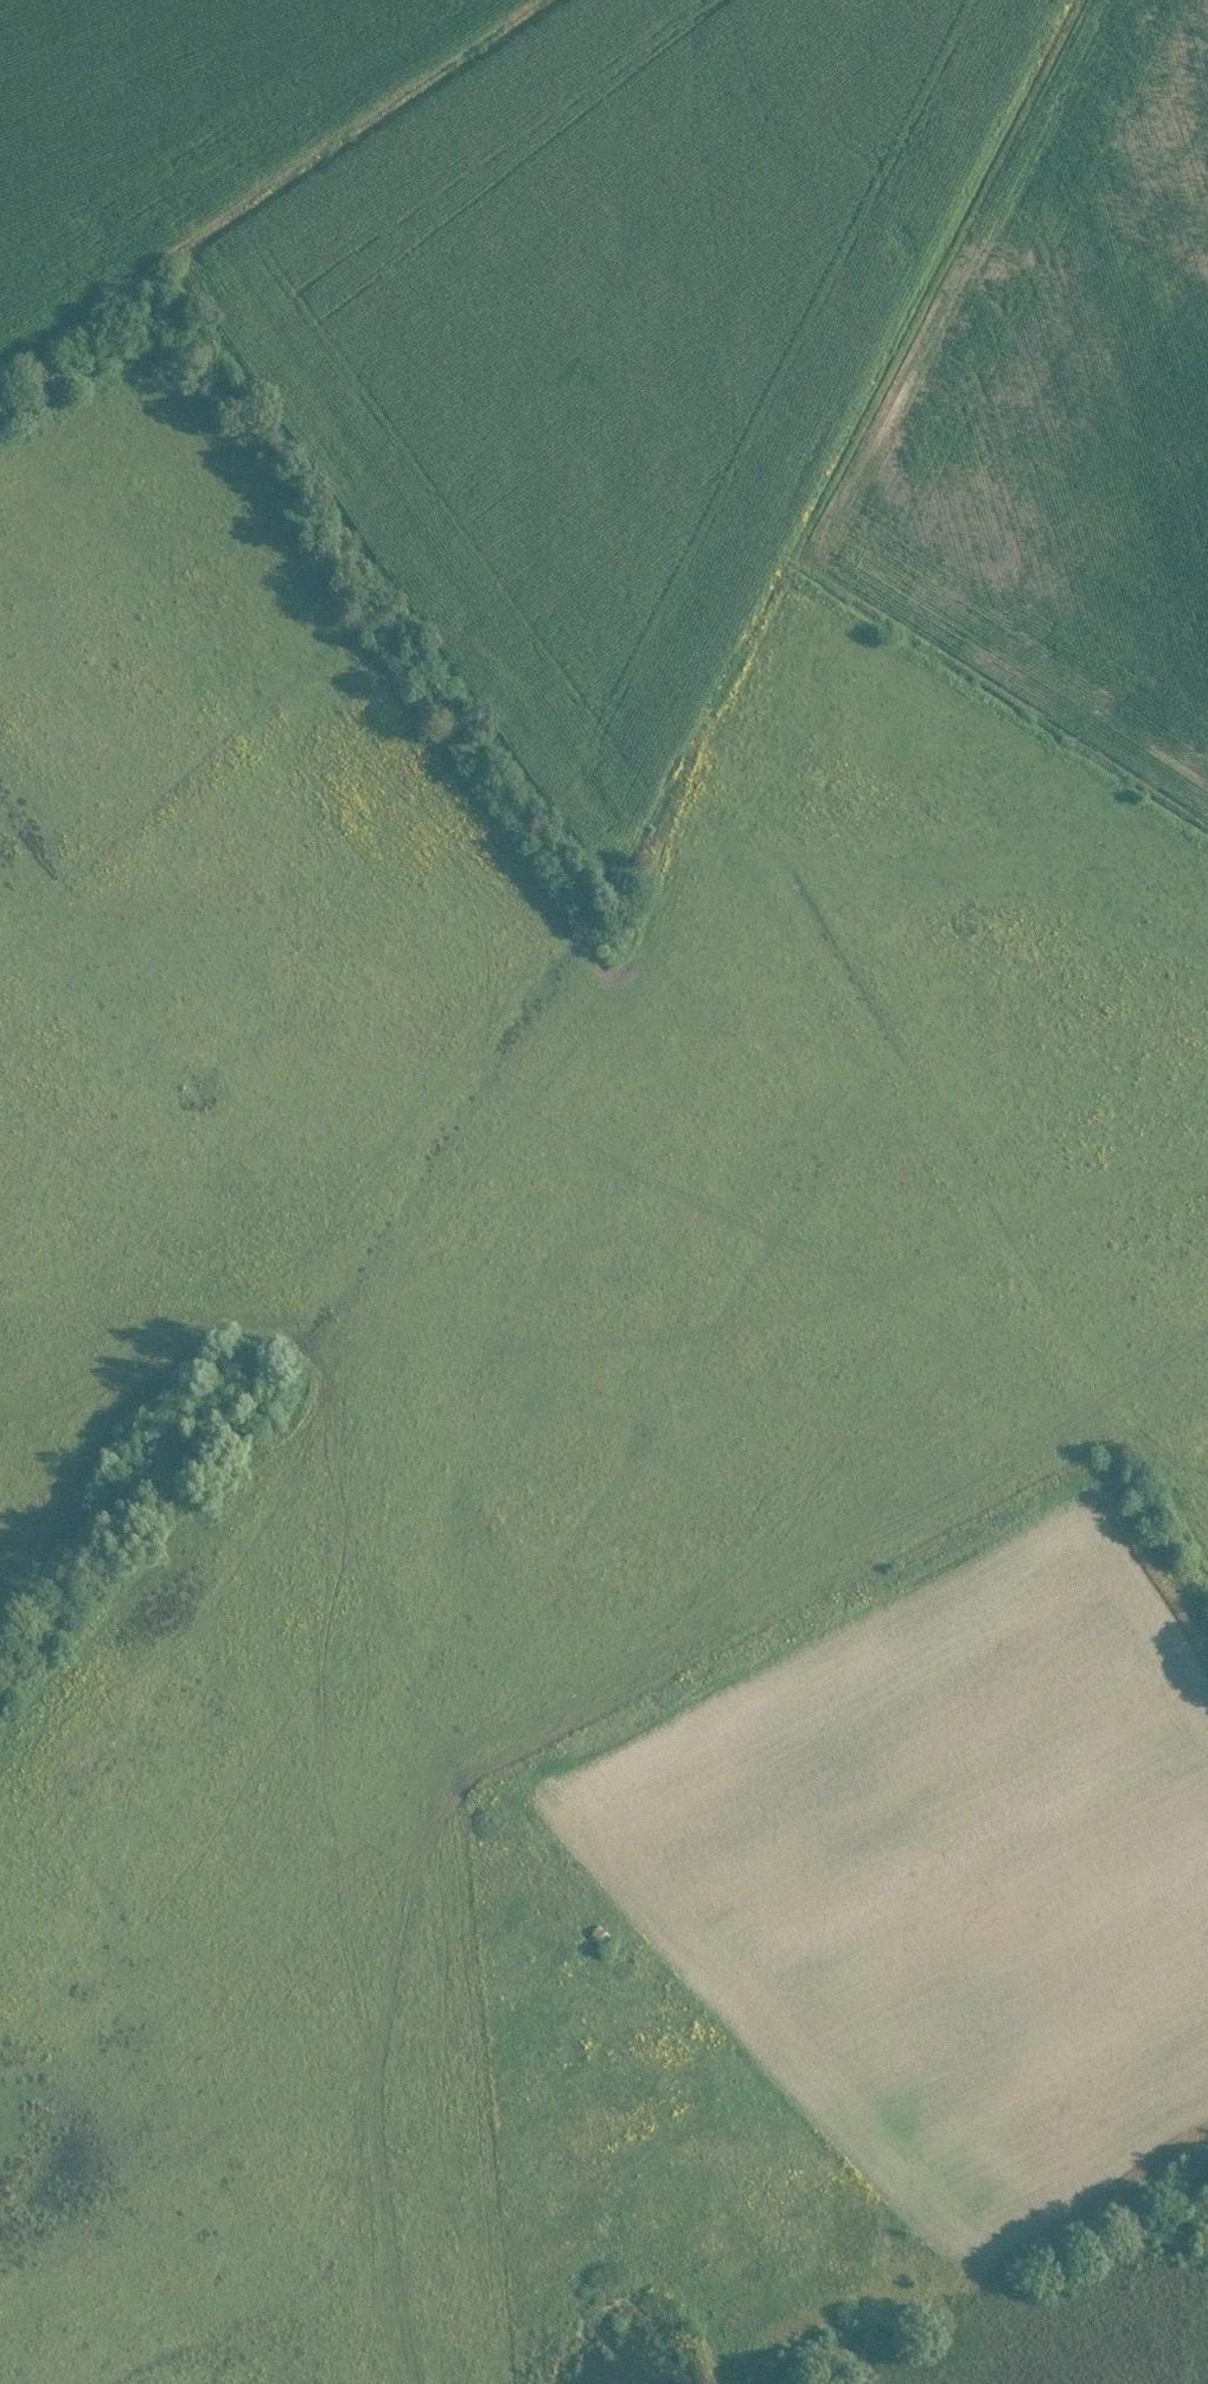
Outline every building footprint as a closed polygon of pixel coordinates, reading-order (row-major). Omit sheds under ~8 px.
[(616,1919),(606,1927),(617,1941),(627,1932),(616,1919)]
